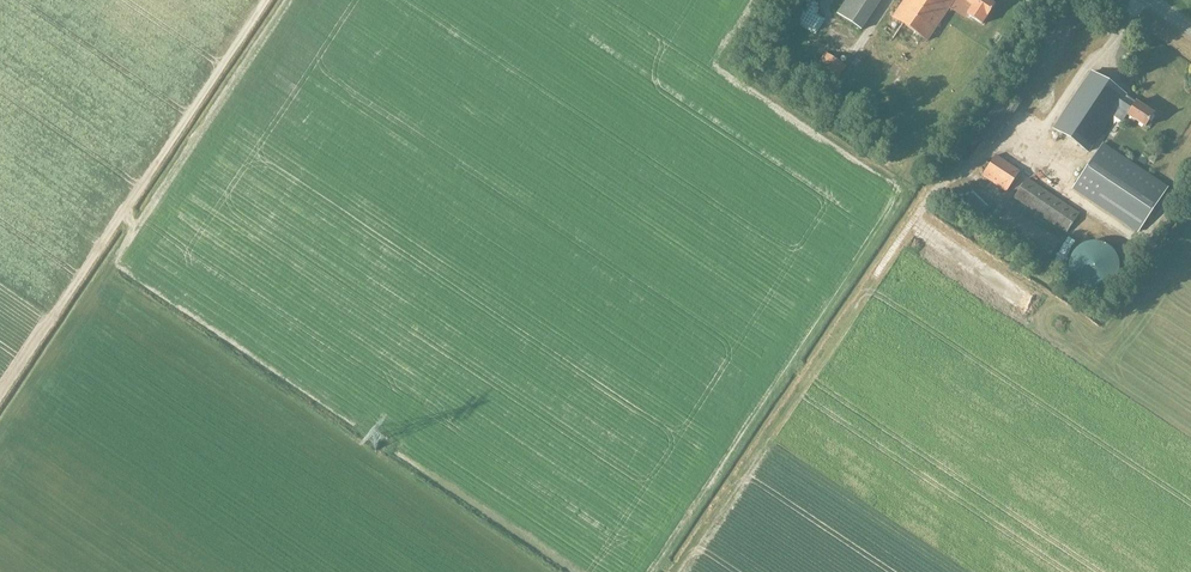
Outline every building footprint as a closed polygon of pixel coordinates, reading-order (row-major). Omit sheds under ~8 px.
[(837,14),(861,30),(881,0),(847,0),(837,14)] [(892,18),(927,41),(954,0),(904,0),(892,18)] [(987,17),(995,5),(987,0),(964,0),(967,2),(967,3),(972,7),(967,15),(982,25),(987,17)] [(1154,114),(1136,102),(1126,96),(1126,95),(1091,72),(1054,129),(1088,152),(1119,107),(1128,113),(1127,115),(1145,127),(1154,114)] [(1102,144),(1073,188),(1138,232),(1168,188),(1102,144)] [(1006,192),(1020,172),(995,155),(982,175),(1006,192)] [(1066,233),(1080,213),(1027,178),(1014,198),(1066,233)] [(1044,265),(1060,241),(1008,206),(992,230),(1044,265)] [(1119,269),(1119,267),(1119,265),(1119,262),(1119,261),(1118,259),(1117,257),(1116,254),(1114,252),(1113,251),(1111,249),(1110,247),(1107,246),(1105,245),(1103,244),(1101,243),(1098,242),(1096,242),(1093,242),(1090,242),(1088,243),(1086,243),(1083,244),(1081,246),(1079,247),(1077,248),(1076,250),(1074,252),(1073,253),(1072,254),(1071,256),(1071,257),(1070,258),(1070,261),(1069,263),(1069,266),(1069,268),(1069,271),(1069,273),(1070,275),(1071,278),(1072,280),(1074,282),(1075,284),(1076,285),(1078,287),(1080,288),(1082,289),(1084,290),(1086,291),(1089,292),(1091,292),(1092,292),(1095,293),(1097,292),(1100,292),(1102,291),(1104,290),(1107,289),(1109,288),(1111,286),(1112,285),(1114,283),(1116,280),(1117,279),(1118,276),(1118,275),(1118,274),(1119,272),(1119,270),(1119,269)] [(976,272),(992,286),(999,279),(982,264),(976,272)]
